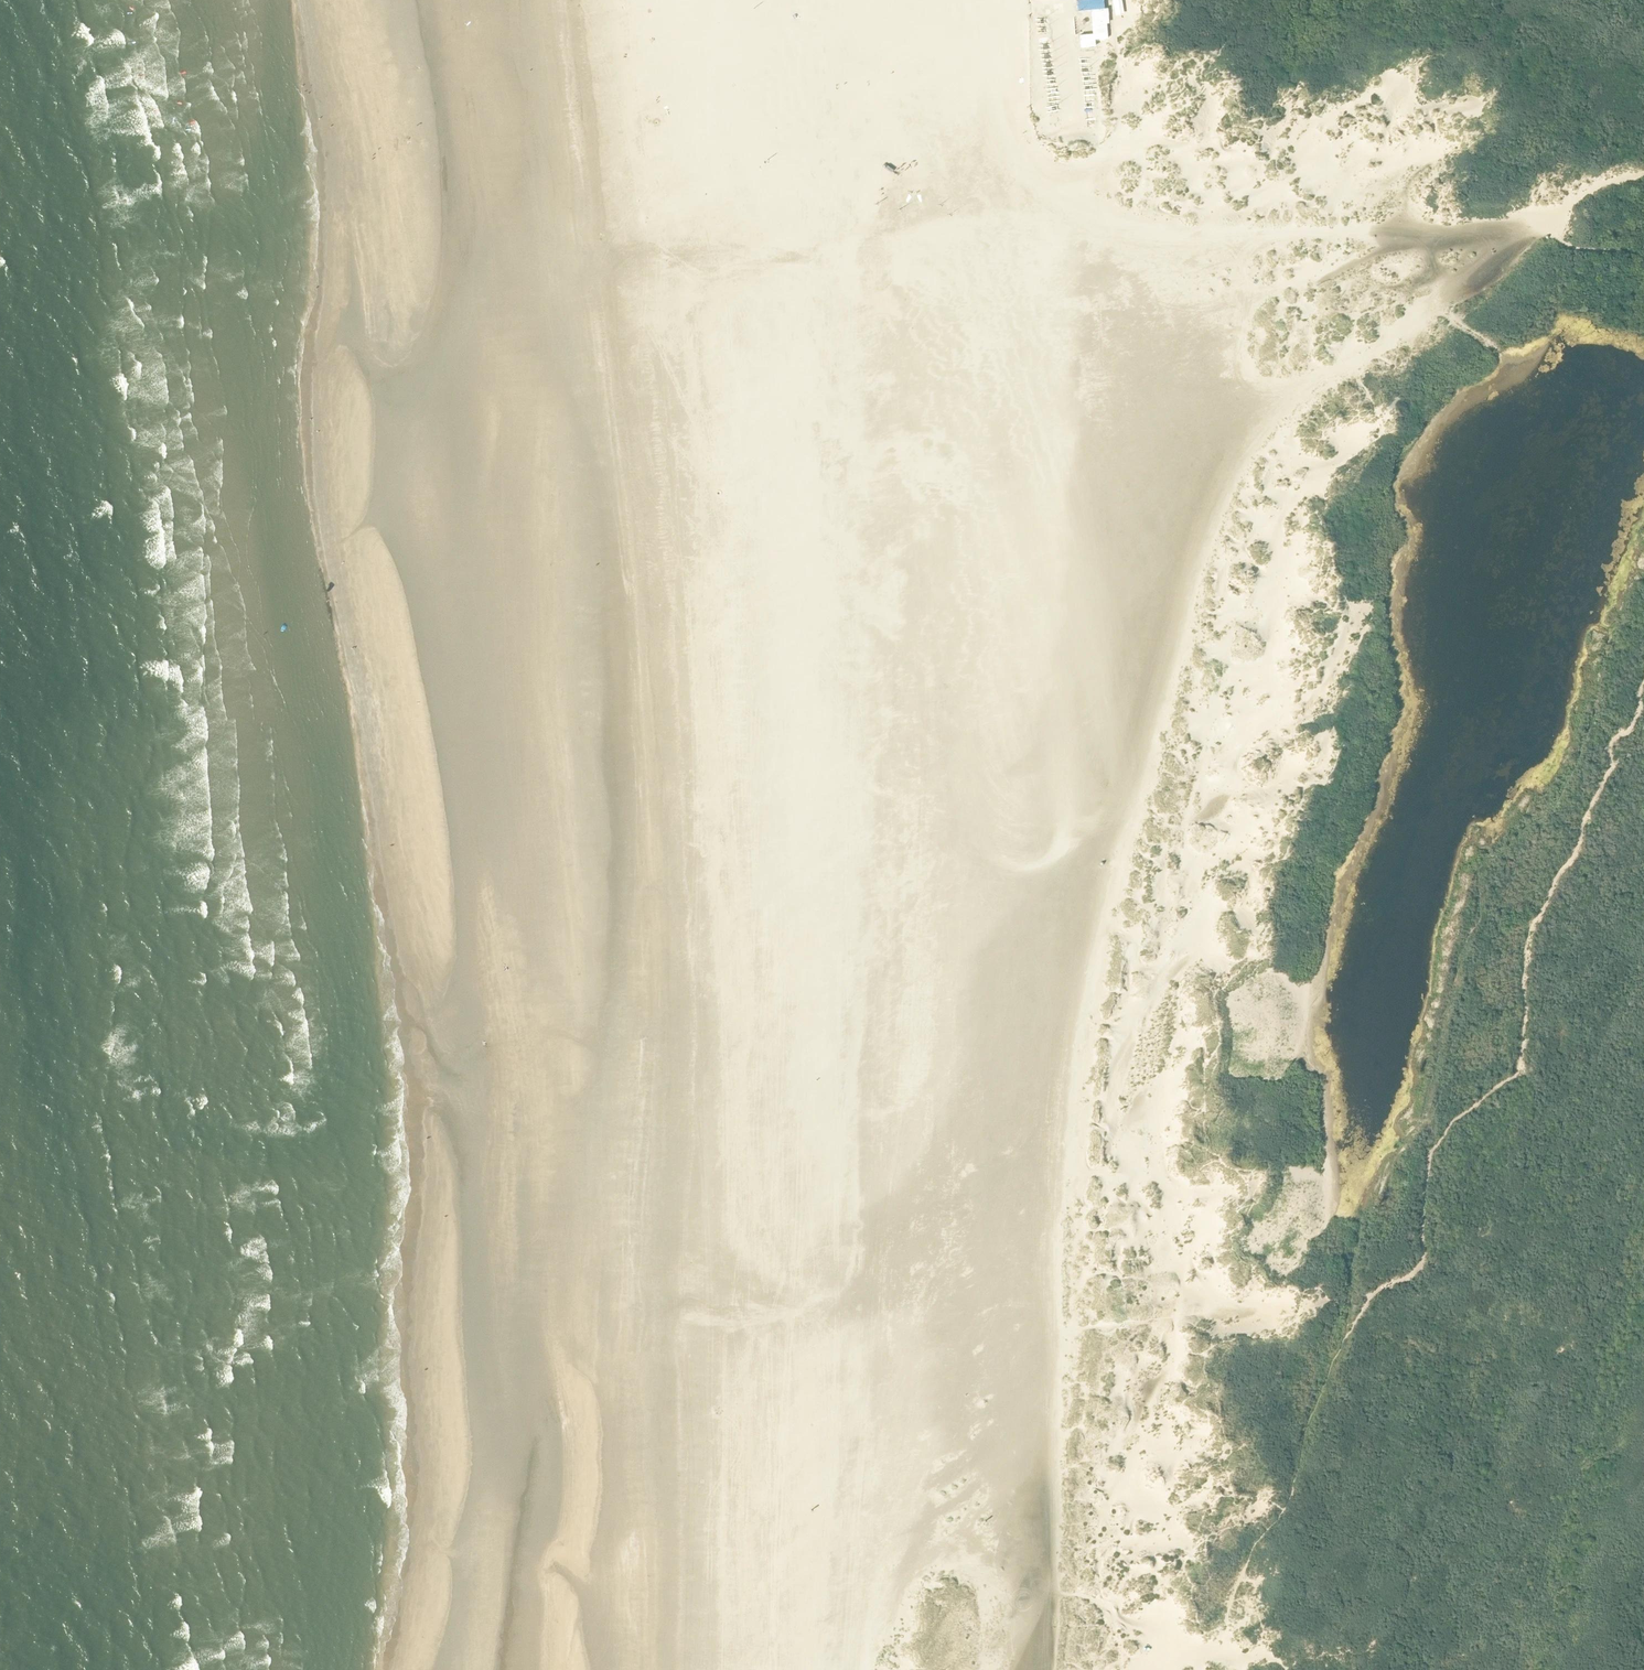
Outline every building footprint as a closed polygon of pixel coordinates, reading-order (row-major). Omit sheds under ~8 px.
[(1077,5),(1077,11),(1091,9),(1093,34),(1079,35),(1080,47),(1094,46),(1095,46),(1094,39),(1107,38),(1105,22),(1108,21),(1107,8),(1104,8),(1103,3),(1103,0),(1076,0),(1077,5)] [(1124,14),(1122,0),(1112,0),(1114,16),(1124,14)]
